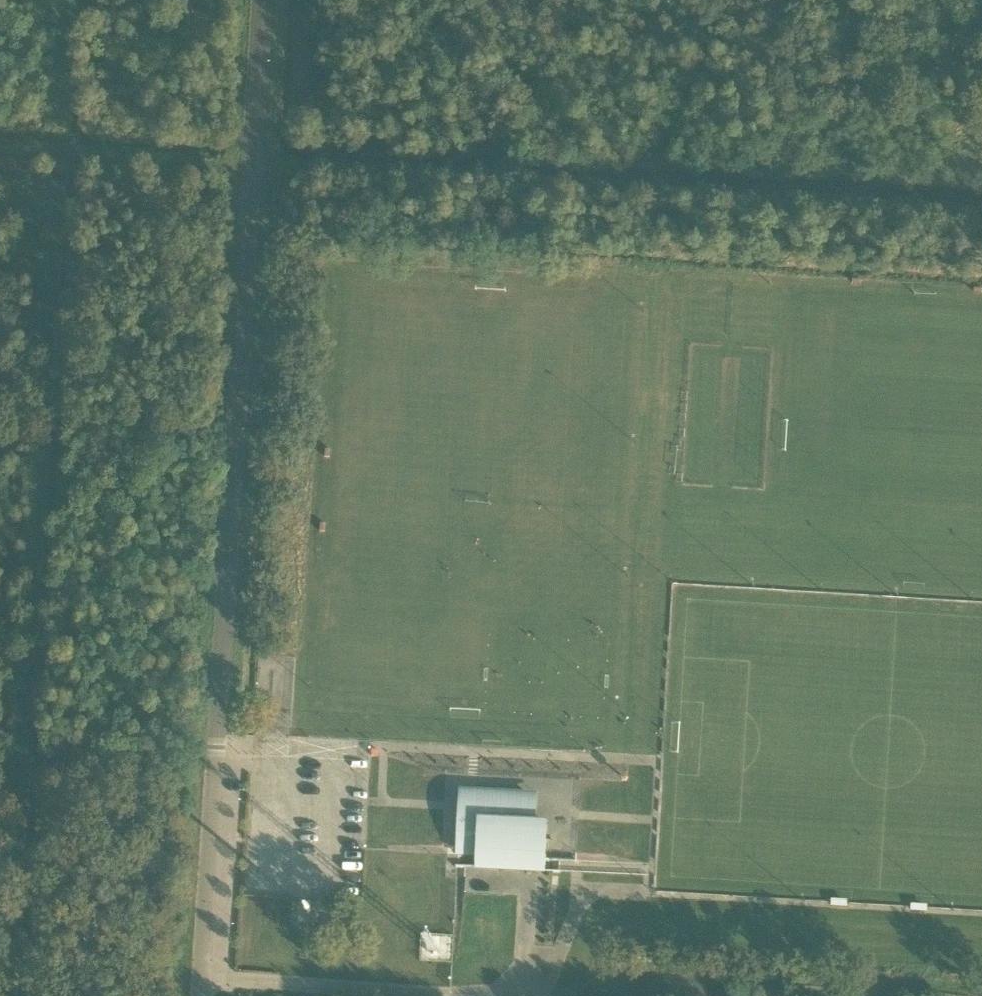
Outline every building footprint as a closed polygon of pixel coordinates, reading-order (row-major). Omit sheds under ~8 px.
[(544,871),(545,851),(546,823),(527,822),(528,793),(460,790),(459,827),(479,828),(477,867),(544,871)]
